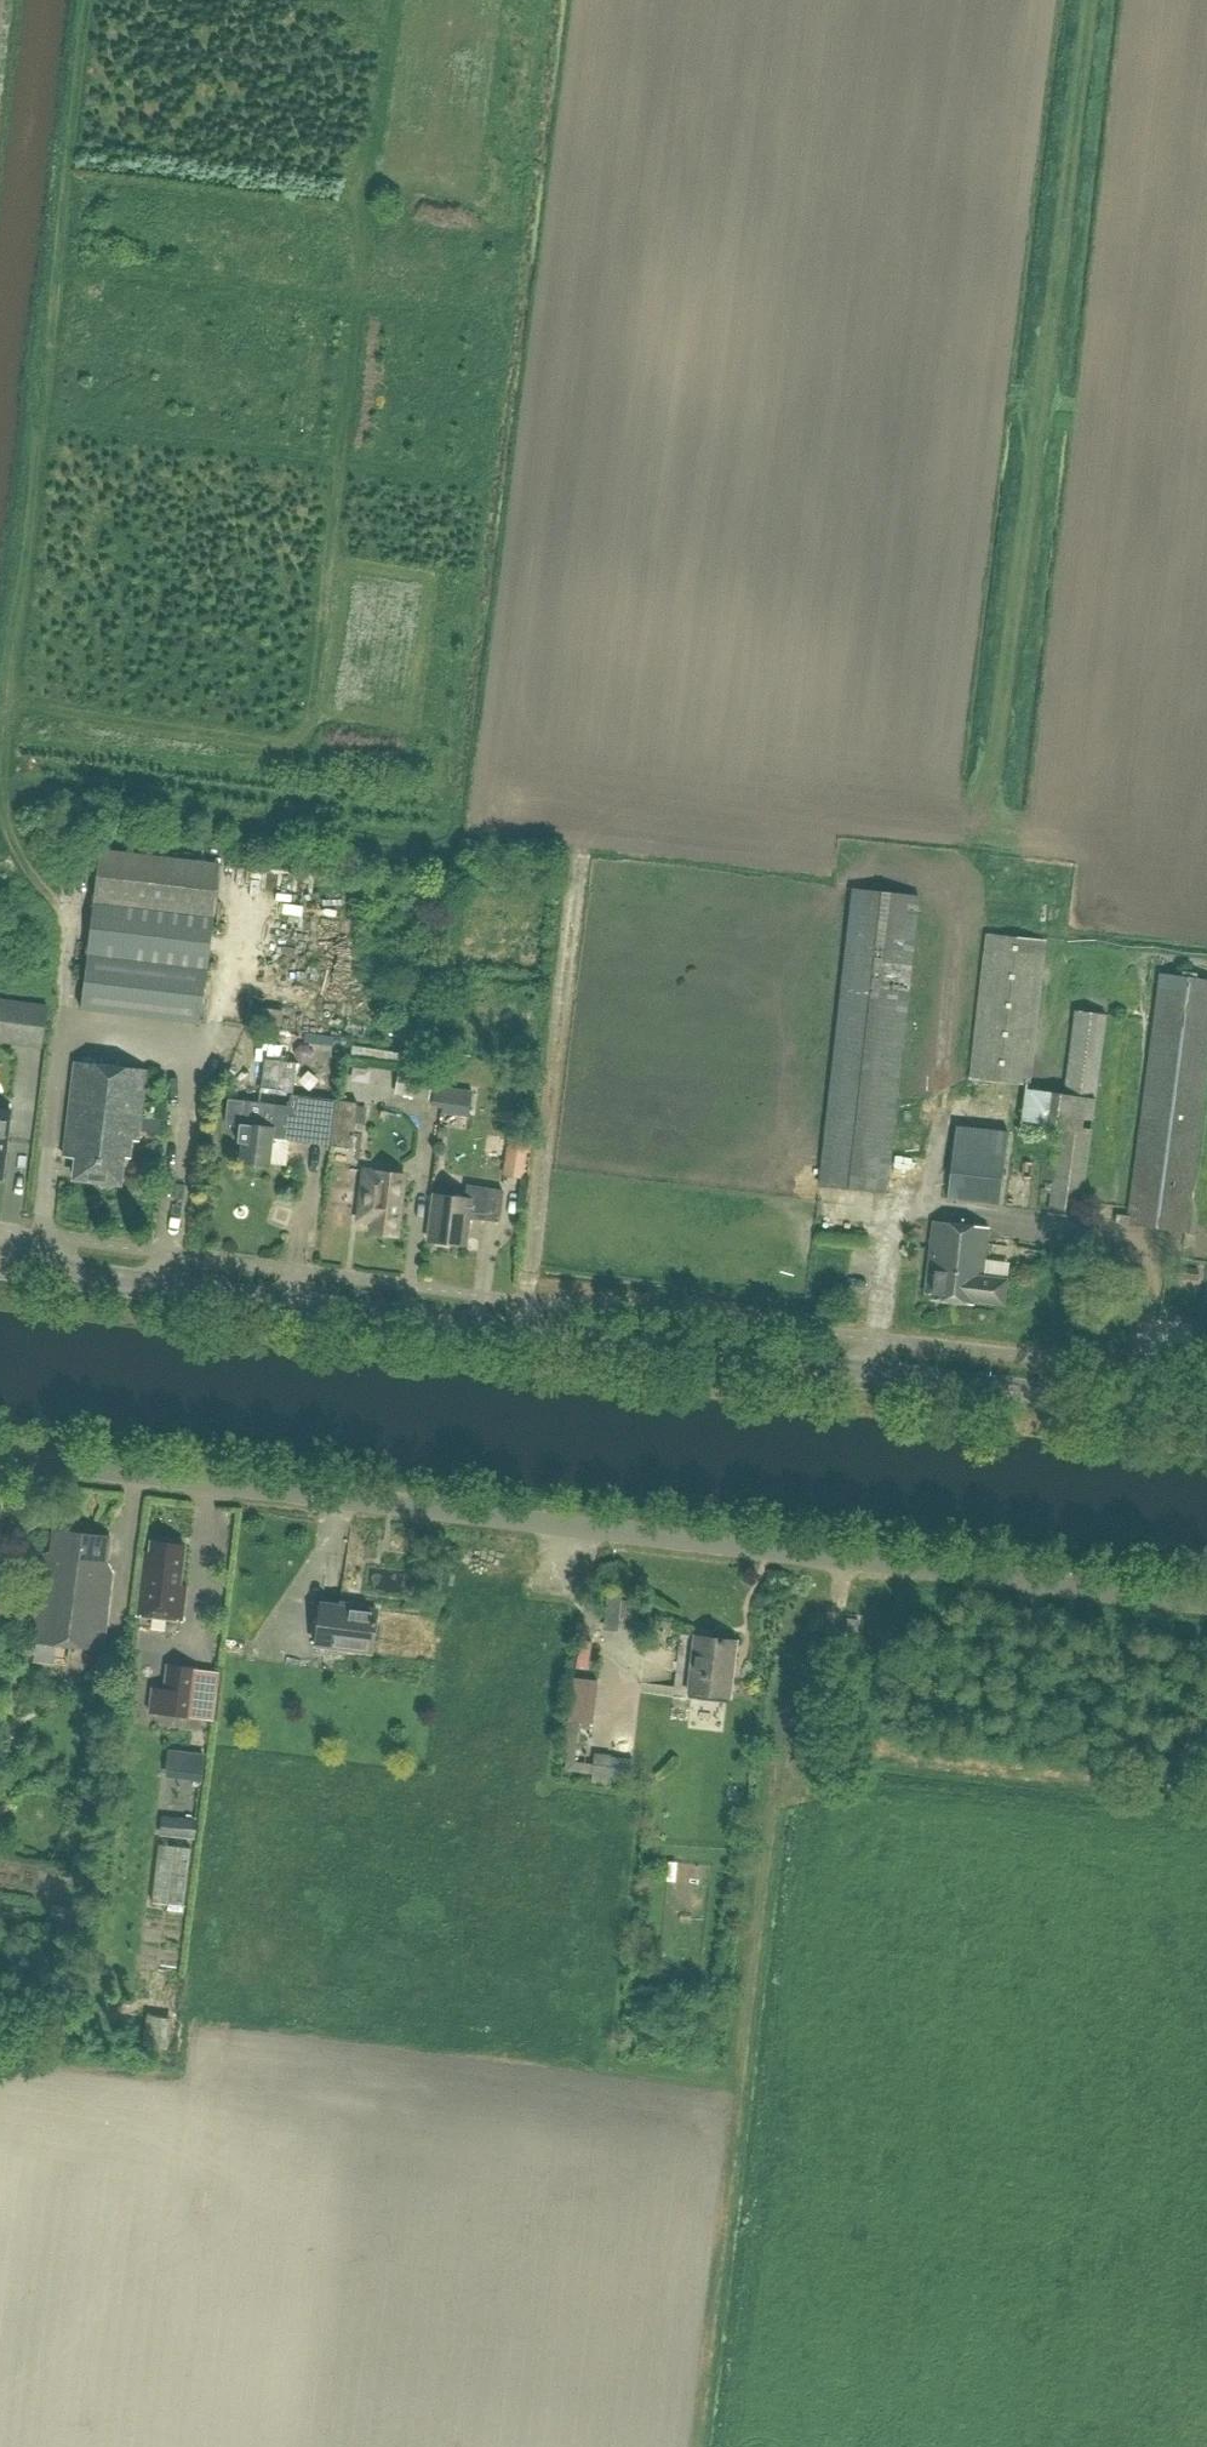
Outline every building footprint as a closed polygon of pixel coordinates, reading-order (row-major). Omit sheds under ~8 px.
[(202,1026),(221,866),(100,851),(81,1011),(202,1026)] [(885,1194),(918,898),(853,891),(820,1187),(885,1194)] [(1030,1087),(1047,942),(985,935),(969,1081),(1030,1087)] [(1206,1079),(1206,982),(1160,975),(1161,970),(1150,969),(1148,984),(1157,985),(1127,1216),(1117,1215),(1116,1224),(1126,1225),(1125,1227),(1187,1235),(1206,1079)] [(5,1042),(10,1002),(0,1001),(0,1041),(5,1042)] [(1080,1220),(1107,1017),(1075,1012),(1064,1094),(1026,1090),(1021,1125),(1059,1130),(1047,1215),(1080,1220)] [(361,1043),(360,1053),(397,1055),(397,1045),(361,1043)] [(139,1142),(147,1072),(75,1063),(64,1158),(77,1159),(74,1181),(120,1186),(124,1159),(130,1159),(133,1141),(139,1142)] [(431,1100),(434,1074),(400,1069),(397,1095),(431,1100)] [(434,1087),(432,1106),(441,1108),(440,1114),(469,1118),(473,1092),(434,1087)] [(338,1103),(293,1097),(290,1097),(289,1109),(260,1105),(228,1102),(225,1125),(239,1126),(237,1145),(243,1146),(240,1164),(269,1168),(269,1165),(286,1167),(286,1164),(289,1144),(290,1133),(306,1135),(315,1136),(315,1135),(334,1137),(338,1103)] [(338,1103),(334,1137),(354,1139),(358,1105),(338,1103)] [(3,1180),(12,1113),(0,1111),(0,1180),(3,1180)] [(999,1208),(1008,1139),(955,1133),(946,1202),(999,1208)] [(508,1150),(527,1153),(529,1141),(509,1138),(508,1150)] [(397,1238),(402,1198),(401,1198),(404,1177),(364,1173),(358,1222),(372,1224),(371,1235),(397,1238)] [(498,1224),(503,1191),(466,1186),(465,1199),(435,1195),(428,1242),(466,1247),(470,1220),(498,1224)] [(1005,1305),(1008,1280),(983,1277),(989,1228),(933,1222),(924,1295),(932,1296),(931,1301),(973,1306),(974,1302),(1005,1305)] [(105,1563),(108,1539),(54,1532),(51,1556),(44,1555),(33,1644),(102,1653),(112,1576),(105,1563)] [(180,1589),(185,1549),(151,1545),(148,1574),(141,1573),(136,1617),(182,1623),(186,1590),(180,1589)] [(370,1655),(376,1613),(320,1605),(315,1648),(370,1655)] [(845,1621),(844,1633),(856,1634),(857,1622),(845,1621)] [(730,1699),(737,1644),(695,1639),(689,1694),(730,1699)] [(188,1719),(194,1670),(166,1667),(162,1691),(150,1690),(147,1714),(188,1719)] [(579,1675),(580,1718),(607,1717),(607,1674),(579,1675)] [(190,1753),(188,1775),(201,1776),(204,1755),(190,1753)] [(174,1837),(193,1839),(194,1821),(176,1819),(174,1837)]
